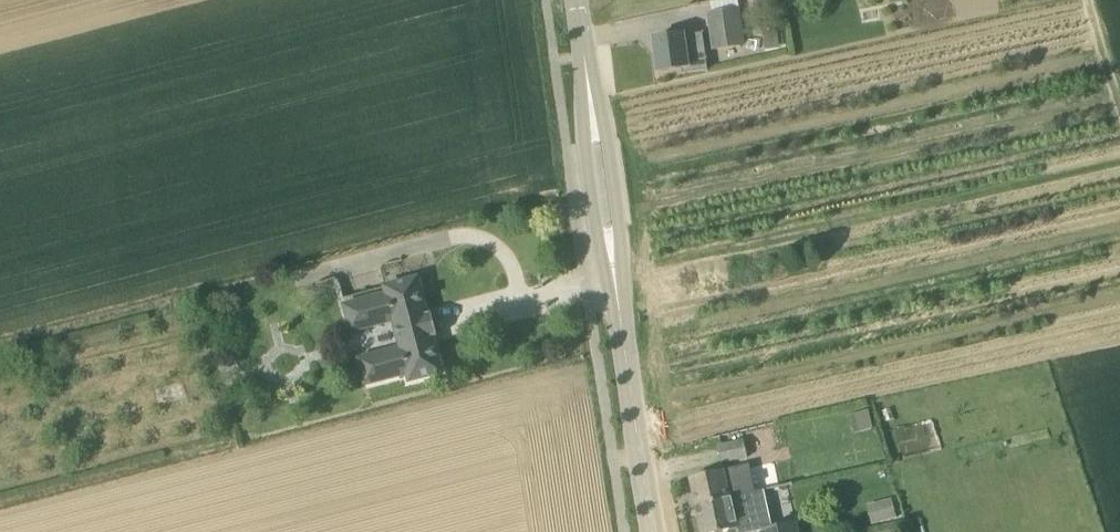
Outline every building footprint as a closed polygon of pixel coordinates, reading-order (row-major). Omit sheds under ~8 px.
[(738,11),(711,15),(715,49),(743,45),(738,11)] [(703,33),(685,36),(685,35),(654,39),(659,72),(683,69),(684,74),(709,71),(703,33)] [(399,347),(359,358),(366,385),(408,374),(410,382),(443,373),(434,338),(438,337),(432,313),(427,315),(418,279),(386,288),(388,295),(345,307),(353,334),(393,323),(399,347)] [(722,463),(748,458),(744,440),(719,446),(722,463)] [(691,478),(691,479),(697,505),(732,499),(756,493),(750,465),(691,478)] [(892,498),(879,502),(885,521),(897,518),(892,498)] [(697,505),(703,531),(729,531),(738,530),(738,531),(752,531),(755,531),(748,501),(733,504),(732,499),(697,505)] [(796,523),(761,530),(762,531),(798,531),(796,523)]
